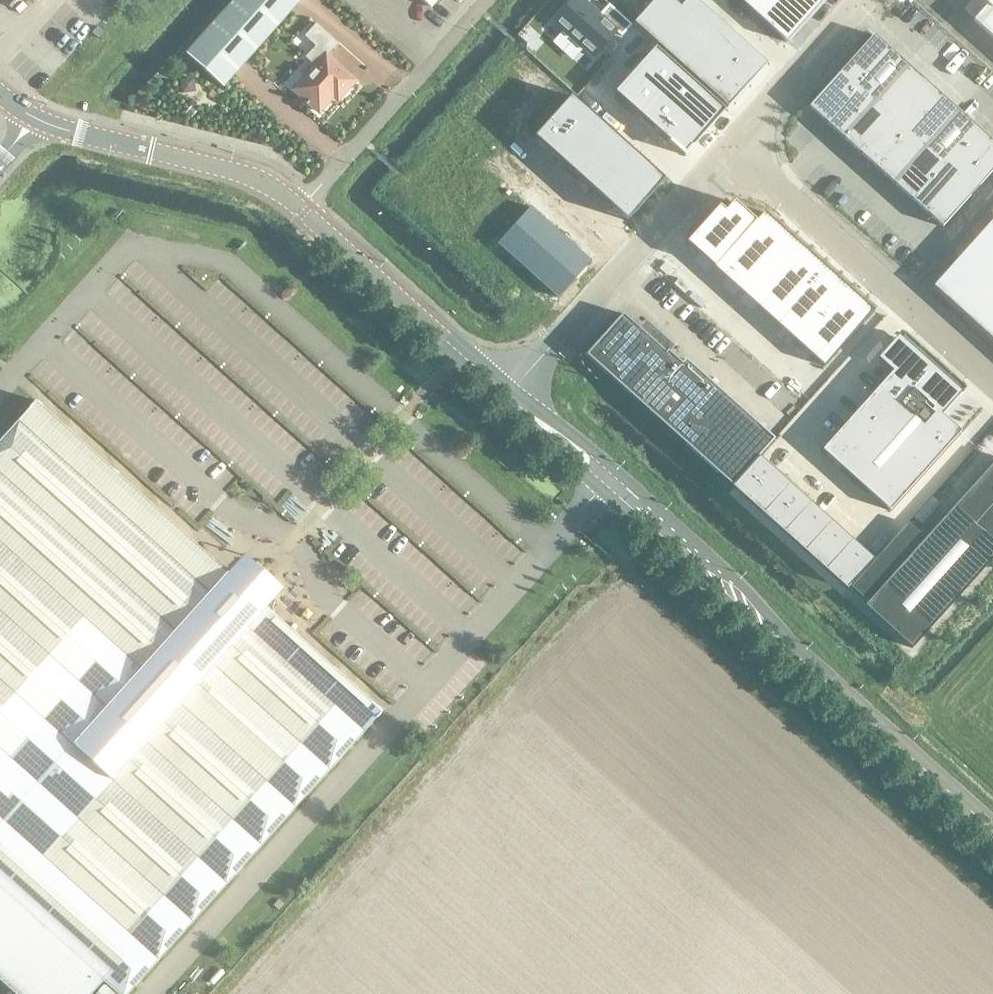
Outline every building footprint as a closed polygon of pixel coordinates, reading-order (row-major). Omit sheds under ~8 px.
[(187,54),(223,86),(300,0),(235,0),(187,54)] [(609,4),(600,15),(583,0),(574,0),(554,22),(593,57),(616,32),(622,36),(632,25),(609,4)] [(673,0),(655,0),(634,23),(728,108),(768,63),(697,0),(687,0),(681,7),(673,0)] [(825,0),(744,0),(742,2),(787,42),(825,0)] [(974,21),(992,38),(992,0),(988,0),(991,2),(974,21)] [(338,91),(342,96),(356,81),(327,55),(338,43),(316,23),(304,36),(315,46),(305,57),(315,66),(294,90),(306,101),(305,102),(307,104),(308,103),(319,112),(338,91)] [(874,35),(809,107),(943,227),(992,171),(992,142),(874,35)] [(692,148),(726,111),(655,47),(615,93),(670,143),(685,156),(692,148)] [(558,85),(538,66),(531,73),(519,63),(520,62),(519,61),(494,89),(495,90),(496,89),(497,90),(491,97),(504,109),(511,102),(531,121),(530,122),(531,122),(556,95),(555,94),(554,95),(552,92),(558,85)] [(665,180),(571,96),(534,138),(613,209),(613,208),(627,221),(633,214),(634,214),(665,180)] [(714,268),(756,222),(734,202),(725,212),(719,207),(687,243),(714,268)] [(558,298),(591,261),(531,207),(498,244),(558,298)] [(742,293),(792,237),(764,212),(756,222),(714,268),(742,293)] [(934,287),(992,340),(992,220),(934,287)] [(769,317),(819,261),(792,237),(742,293),(769,317)] [(796,342),(846,286),(819,261),(769,317),(796,342)] [(874,311),(846,286),(796,342),(824,366),(874,311)] [(686,360),(681,366),(623,315),(587,357),(733,487),(760,457),(776,440),(686,360)] [(962,392),(903,339),(882,362),(893,371),(822,450),(890,510),(961,431),(942,414),(962,392)] [(0,441),(0,981),(15,993),(93,993),(104,981),(119,993),(129,993),(383,712),(266,607),(257,599),(263,593),(273,582),(263,572),(253,564),(243,575),(238,582),(227,572),(36,401),(0,441)] [(873,559),(760,457),(733,487),(847,589),(850,586),(849,585),(873,559)] [(992,559),(992,464),(967,493),(925,539),(908,523),(851,587),(868,602),(865,605),(913,648),(992,559)] [(257,599),(266,607),(271,601),(284,587),(265,570),(245,553),(233,566),(227,572),(238,582),(243,575),(253,564),(263,572),(273,582),(263,593),(257,599)] [(273,905),(279,910),(284,904),(279,899),(273,905)]
